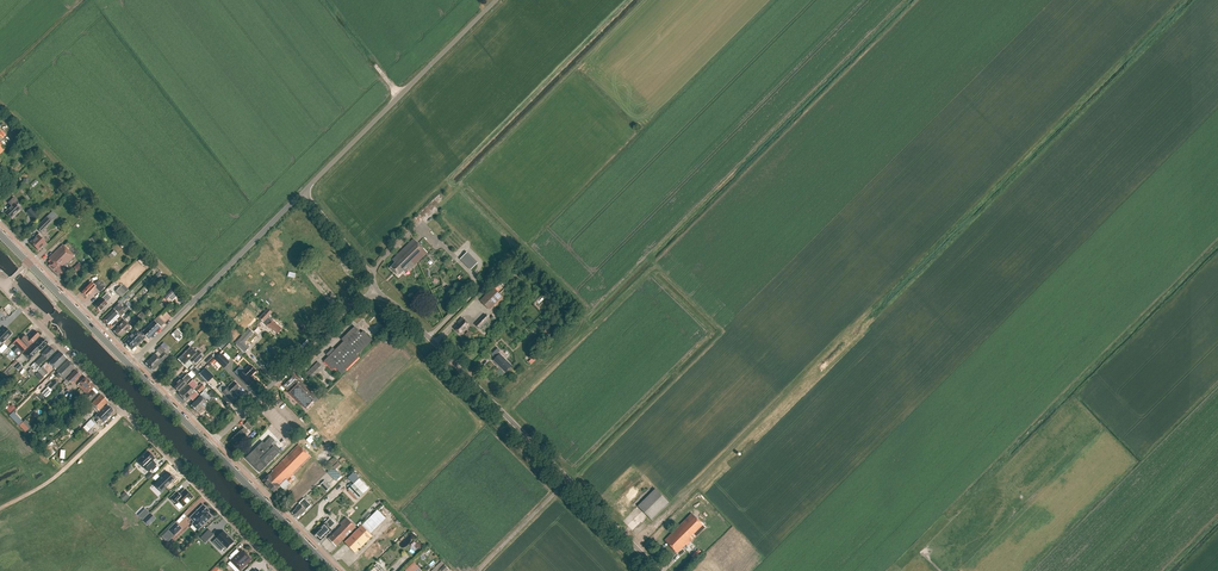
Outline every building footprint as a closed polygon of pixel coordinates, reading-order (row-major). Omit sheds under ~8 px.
[(12,219),(20,210),(16,206),(19,203),(14,197),(8,203),(11,206),(5,212),(12,219)] [(34,221),(39,216),(31,208),(26,213),(34,221)] [(42,233),(58,217),(52,211),(36,228),(42,233)] [(31,243),(39,251),(43,246),(45,248),(48,245),(41,238),(42,236),(40,233),(31,243)] [(428,253),(414,239),(393,260),(395,263),(391,268),(399,276),(403,271),(405,273),(410,268),(411,269),(428,253)] [(67,249),(63,245),(49,258),(53,262),(48,266),(60,278),(66,272),(63,268),(75,256),(72,254),(67,249)] [(111,259),(117,254),(114,251),(108,256),(111,259)] [(471,270),(478,263),(467,252),(460,259),(471,270)] [(74,267),(77,271),(82,266),(79,262),(74,267)] [(79,272),(82,276),(87,271),(84,267),(79,272)] [(487,281),(493,276),(487,270),(481,275),(487,281)] [(91,282),(87,287),(82,292),(83,293),(83,294),(84,295),(86,296),(89,293),(90,294),(94,290),(93,290),(96,287),(101,292),(106,286),(99,280),(94,285),(91,282)] [(122,297),(126,292),(121,287),(116,292),(122,297)] [(174,287),(163,298),(166,300),(177,290),(174,287)] [(490,310),(503,297),(493,288),(480,301),(490,310)] [(101,311),(108,303),(107,302),(112,298),(107,293),(102,298),(102,297),(99,300),(100,300),(95,305),(101,311)] [(111,322),(107,325),(111,328),(122,318),(123,319),(124,318),(126,316),(124,314),(130,308),(127,305),(120,312),(118,314),(119,314),(112,321),(111,320),(110,321),(111,322)] [(118,314),(120,312),(116,308),(115,310),(103,321),(107,325),(111,322),(110,321),(111,320),(112,321),(119,314),(118,314)] [(268,309),(259,318),(263,322),(265,321),(266,319),(272,313),(268,309)] [(128,321),(133,316),(129,312),(126,316),(124,318),(128,321)] [(475,324),(480,328),(490,318),(486,314),(475,324)] [(158,317),(141,333),(140,334),(135,329),(128,336),(129,337),(124,342),(132,350),(136,346),(146,337),(148,340),(161,327),(165,323),(158,317)] [(470,326),(462,318),(458,322),(459,323),(454,328),(461,335),(470,326)] [(266,319),(265,321),(268,324),(266,325),(273,331),(274,330),(277,334),(282,329),(272,320),(270,322),(266,319)] [(120,338),(131,327),(124,320),(117,327),(118,327),(114,331),(120,338)] [(359,353),(372,340),(363,331),(362,333),(355,326),(344,337),(346,339),(333,352),(331,350),(326,355),(328,357),(324,361),(333,370),(335,368),(342,375),(359,357),(357,355),(358,353),(359,353)] [(2,343),(12,334),(5,327),(1,331),(0,332),(0,341),(2,343)] [(178,342),(184,336),(177,329),(171,335),(178,342)] [(548,337),(552,334),(547,329),(543,333),(548,337)] [(33,343),(40,336),(37,334),(38,333),(36,332),(35,332),(35,331),(31,335),(30,335),(29,336),(29,337),(28,338),(27,339),(25,337),(26,336),(26,335),(21,340),(22,340),(22,341),(19,337),(13,343),(16,347),(19,350),(23,353),(33,343)] [(36,344),(35,345),(25,355),(30,360),(40,349),(40,350),(47,343),(45,341),(45,340),(44,339),(43,339),(42,338),(38,342),(37,342),(36,343),(36,344)] [(217,346),(221,350),(227,343),(224,339),(217,346)] [(239,339),(235,343),(238,346),(245,352),(249,348),(242,341),(239,339)] [(153,371),(168,356),(164,352),(169,347),(164,342),(156,350),(158,352),(146,364),(153,371)] [(42,354),(43,356),(36,363),(39,366),(45,360),(46,361),(55,352),(50,346),(42,354)] [(500,351),(495,346),(489,352),(494,357),(496,358),(493,361),(505,372),(512,365),(500,353),(500,354),(499,353),(500,351)] [(195,365),(204,356),(198,350),(196,353),(190,347),(178,360),(184,366),(190,360),(195,365)] [(60,352),(49,363),(55,369),(66,358),(60,352)] [(230,363),(221,354),(215,360),(224,369),(230,363)] [(531,365),(539,357),(536,354),(528,361),(531,365)] [(69,361),(57,372),(65,379),(71,373),(70,372),(75,367),(69,361)] [(39,366),(36,363),(32,367),(37,372),(41,368),(39,366)] [(250,365),(238,377),(248,386),(254,380),(251,376),(256,371),(250,365)] [(38,371),(44,377),(48,373),(42,367),(38,371)] [(208,383),(214,376),(206,368),(200,374),(208,383)] [(63,383),(65,385),(66,384),(68,385),(70,383),(72,385),(78,380),(78,378),(80,376),(75,371),(63,383)] [(181,379),(174,386),(174,387),(175,389),(176,389),(179,392),(187,384),(186,384),(191,378),(187,374),(182,380),(181,379)] [(302,384),(303,383),(295,375),(284,386),(290,393),(306,409),(314,401),(315,403),(318,400),(302,384)] [(86,377),(77,385),(86,394),(86,395),(83,398),(83,399),(80,402),(84,407),(87,404),(91,400),(99,393),(94,388),(95,386),(86,377)] [(194,379),(190,383),(195,388),(199,384),(194,379)] [(46,398),(59,385),(54,381),(42,393),(46,398)] [(234,393),(239,388),(233,382),(222,393),(231,402),(238,396),(234,393)] [(200,393),(205,387),(201,383),(196,389),(200,393)] [(195,392),(193,390),(188,385),(179,394),(183,398),(183,399),(184,400),(185,400),(186,401),(190,397),(195,392)] [(55,402),(64,392),(62,389),(52,399),(55,402)] [(200,395),(201,396),(207,402),(210,398),(204,391),(200,395)] [(101,395),(92,404),(99,411),(108,402),(101,395)] [(201,396),(191,406),(197,413),(203,406),(204,407),(208,403),(207,402),(201,396)] [(92,409),(88,405),(85,408),(85,409),(83,412),(80,415),(84,418),(82,420),(84,423),(90,417),(88,415),(89,414),(88,413),(92,409)] [(104,423),(111,415),(110,414),(114,411),(108,405),(104,409),(103,408),(96,415),(99,419),(96,422),(100,426),(103,423),(104,423)] [(96,423),(91,419),(87,423),(91,428),(96,423)] [(32,426),(25,420),(19,426),(26,432),(32,426)] [(249,421),(245,425),(250,431),(255,426),(249,421)] [(238,444),(247,435),(246,434),(248,432),(244,428),(233,439),(238,444)] [(260,473),(282,451),(276,445),(275,445),(273,443),(275,441),(271,437),(265,443),(263,442),(246,459),(260,473)] [(283,450),(291,442),(289,440),(281,448),(283,450)] [(270,475),(269,475),(263,481),(274,492),(280,486),(286,480),(290,484),(294,480),(293,480),(296,477),(294,475),(311,457),(299,444),(272,471),(273,472),(270,475)] [(148,452),(138,461),(144,468),(148,472),(156,465),(152,461),(154,458),(148,452)] [(168,472),(154,485),(155,485),(162,491),(161,492),(161,493),(167,487),(167,488),(167,487),(169,485),(170,485),(169,485),(175,479),(174,479),(167,473),(168,472)] [(360,478),(349,489),(358,499),(369,488),(360,478)] [(331,487),(325,481),(320,485),(326,492),(331,487)] [(170,498),(176,504),(178,502),(183,506),(192,497),(185,490),(179,495),(176,492),(170,498)] [(651,521),(669,503),(656,490),(638,507),(651,521)] [(125,492),(120,497),(124,501),(129,496),(125,492)] [(687,507),(696,498),(692,494),(683,502),(687,507)] [(306,510),(309,507),(304,502),(305,500),(303,499),(299,503),(300,504),(296,508),(297,508),(292,513),(297,518),(301,514),(302,515),(306,510)] [(192,524),(198,530),(211,517),(207,513),(208,511),(203,506),(190,518),(194,522),(192,524)] [(150,525),(157,517),(151,512),(144,520),(150,525)] [(705,528),(692,515),(665,541),(678,554),(686,545),(687,546),(705,528)] [(335,524),(330,518),(325,524),(325,523),(320,528),(321,529),(314,535),(317,538),(321,541),(332,530),(330,529),(335,524)] [(356,527),(346,518),(340,524),(342,526),(338,530),(328,539),(336,547),(356,527)] [(169,530),(174,536),(181,529),(176,523),(169,530)] [(362,526),(345,543),(355,553),(373,536),(362,526)] [(234,542),(224,532),(217,538),(220,541),(216,545),(221,551),(225,547),(227,549),(234,542)] [(200,537),(194,543),(207,555),(212,550),(200,537)] [(231,556),(233,558),(233,563),(241,570),(252,560),(244,552),(242,553),(241,551),(240,552),(237,549),(231,556)] [(422,570),(414,562),(405,570),(422,570)] [(444,564),(442,562),(432,570),(437,570),(444,564)]
